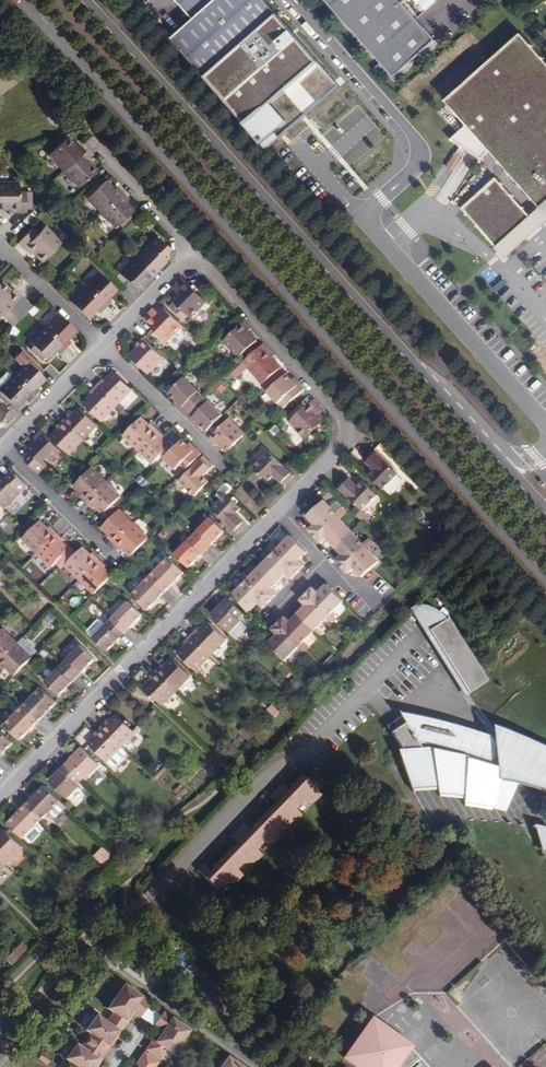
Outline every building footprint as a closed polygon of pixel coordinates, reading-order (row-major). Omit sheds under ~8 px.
[(278,14),(266,0),(176,0),(193,19),(172,38),(208,78),(278,14)] [(395,78),(437,41),(404,5),(409,0),(326,0),(395,78)] [(341,84),(278,14),(208,78),(270,148),(341,84)] [(529,37),(452,104),(545,211),(545,56),(529,37)] [(65,170),(86,152),(80,145),(77,148),(68,138),(50,154),(65,170)] [(91,158),(86,152),(65,170),(80,187),(97,171),(88,161),(91,158)] [(540,220),(500,174),(461,209),(501,254),(540,220)] [(88,198),(101,213),(123,194),(117,187),(114,190),(106,181),(99,188),(96,184),(87,193),(90,196),(88,198)] [(19,183),(0,183),(0,209),(9,209),(9,213),(27,213),(26,193),(19,193),(19,183)] [(123,194),(101,213),(114,229),(119,224),(122,227),(132,218),(130,215),(132,212),(125,203),(128,200),(123,194)] [(60,245),(44,229),(37,236),(31,230),(17,244),(30,256),(33,253),(43,263),(60,245)] [(151,247),(153,250),(158,245),(167,255),(167,248),(159,239),(151,247)] [(149,245),(134,260),(151,277),(165,262),(164,261),(167,258),(167,255),(158,245),(153,250),(149,245)] [(151,277),(134,260),(119,275),(136,292),(151,277)] [(99,274),(84,288),(105,309),(110,303),(107,300),(116,291),(99,274)] [(187,283),(183,278),(176,286),(180,290),(177,293),(171,299),(175,302),(169,308),(178,316),(184,311),(189,317),(191,319),(207,302),(187,283)] [(1,282),(0,283),(0,316),(6,310),(11,315),(25,300),(15,291),(12,294),(1,282)] [(105,309),(84,288),(70,303),(88,320),(96,312),(99,315),(105,309)] [(183,327),(164,307),(158,313),(155,316),(151,311),(143,319),(167,343),(183,327)] [(189,317),(184,311),(178,316),(184,322),(189,317)] [(44,329),(65,349),(71,343),(68,340),(76,331),(58,314),(44,329)] [(251,329),(245,322),(243,324),(225,340),(240,357),(257,341),(249,332),(251,329)] [(59,355),(65,349),(44,329),(30,343),(37,350),(39,352),(45,358),(47,360),(56,352),(59,355)] [(163,358),(143,339),(138,344),(140,347),(130,356),(147,374),(163,358)] [(276,356),(264,344),(244,362),(264,384),(281,368),(273,359),(276,356)] [(12,376),(13,377),(33,397),(38,391),(35,388),(44,379),(39,375),(42,372),(22,351),(13,359),(22,367),(12,376)] [(45,358),(39,352),(36,356),(42,362),(45,358)] [(272,379),(277,384),(287,374),(283,370),(272,379)] [(1,389),(13,377),(12,376),(8,371),(0,379),(0,387),(1,389)] [(117,405),(132,390),(115,373),(106,382),(104,379),(97,386),(117,405)] [(287,374),(277,384),(267,392),(283,409),(305,389),(299,382),(296,385),(292,380),(287,374)] [(0,390),(0,394),(15,409),(24,400),(27,403),(33,397),(13,377),(1,389),(0,390)] [(178,408),(186,415),(203,397),(184,378),(169,394),(176,401),(180,406),(178,408)] [(277,384),(272,379),(263,387),(267,392),(277,384)] [(102,420),(117,405),(97,386),(91,392),(94,394),(85,404),(102,420)] [(203,397),(186,415),(193,422),(195,420),(200,424),(207,431),(222,416),(203,397)] [(321,407),(314,399),(290,422),(305,438),(324,421),(319,415),(316,412),(321,407)] [(3,418),(8,423),(14,416),(2,404),(0,407),(0,421),(3,418)] [(64,420),(83,440),(98,425),(80,408),(72,417),(69,414),(64,420)] [(125,436),(139,450),(158,430),(152,424),(149,427),(141,419),(125,436)] [(69,454),(83,440),(64,420),(58,426),(60,429),(52,437),(69,454)] [(244,436),(229,420),(219,429),(209,439),(216,445),(219,443),(228,452),(244,436)] [(158,430),(139,450),(153,464),(170,447),(161,438),(164,436),(158,430)] [(61,451),(42,431),(35,438),(38,441),(34,444),(28,450),(33,454),(28,459),(28,463),(39,474),(61,451)] [(188,445),(183,440),(165,458),(177,470),(179,467),(185,473),(202,454),(195,447),(192,449),(188,445)] [(291,474),(269,452),(254,467),(268,481),(273,476),(282,485),(291,474)] [(397,477),(373,452),(363,462),(373,472),(368,477),(383,491),(397,477)] [(214,466),(205,457),(180,482),(195,497),(210,481),(204,476),(214,466)] [(81,496),(87,503),(106,483),(93,469),(76,486),(83,494),(81,496)] [(17,475),(13,475),(8,480),(4,475),(0,479),(0,504),(5,508),(27,486),(17,475)] [(357,489),(347,479),(337,489),(362,513),(376,498),(362,484),(357,489)] [(106,483),(87,503),(93,509),(96,506),(104,515),(121,498),(106,483)] [(217,496),(222,500),(227,494),(234,488),(230,483),(227,483),(217,493),(217,496)] [(242,509),(227,494),(222,500),(212,510),(235,533),(245,522),(236,514),(242,509)] [(315,539),(336,519),(334,517),(323,505),(307,519),(313,526),(315,525),(316,526),(315,528),(309,533),(315,539)] [(108,538),(115,545),(133,526),(119,511),(102,528),(110,536),(108,538)] [(336,519),(342,514),(340,511),(334,517),(336,519)] [(345,516),(342,514),(336,519),(339,522),(345,516)] [(210,518),(192,536),(207,550),(217,539),(224,532),(210,518)] [(339,522),(336,519),(315,539),(320,545),(326,540),(327,539),(328,541),(327,542),(334,549),(350,534),(339,522)] [(38,553),(57,534),(51,527),(48,530),(40,523),(24,539),(38,553)] [(148,540),(133,526),(115,545),(121,551),(123,549),(131,557),(148,540)] [(63,540),(57,534),(38,553),(52,567),(68,551),(61,543),(63,540)] [(334,549),(341,556),(342,555),(343,556),(342,558),(337,563),(342,569),(364,549),(361,546),(350,534),(334,549)] [(189,568),(207,550),(192,536),(174,554),(189,568)] [(278,552),(276,554),(297,575),(303,569),(298,564),(296,562),(298,561),(299,562),(306,555),(290,540),(278,552)] [(364,549),(370,543),(367,540),(361,546),(364,549)] [(370,543),(364,549),(366,551),(372,545),(370,543)] [(270,548),(276,554),(278,552),(272,545),(270,548)] [(81,580),(100,561),(93,554),(91,556),(83,548),(66,565),(81,580)] [(273,556),(276,554),(270,548),(267,550),(273,556)] [(364,549),(342,569),(348,575),(353,570),(354,569),(356,570),(354,572),(361,579),(377,563),(366,551),(364,549)] [(147,574),(165,592),(177,581),(183,573),(166,556),(165,556),(162,553),(158,553),(155,556),(155,561),(157,564),(147,574)] [(284,574),(286,575),(291,580),(297,575),(276,554),(273,556),(262,568),(277,584),(284,577),(283,575),(284,574)] [(105,566),(100,561),(81,580),(95,594),(112,577),(106,571),(105,571),(103,569),(105,566)] [(269,589),(270,591),(277,584),(262,568),(250,580),(248,582),(268,603),(274,597),(269,592),(268,591),(269,589)] [(165,592),(147,574),(128,593),(146,611),(165,592)] [(241,576),(248,582),(250,580),(244,574),(241,576)] [(245,585),(248,582),(241,576),(239,579),(245,585)] [(255,602),(257,604),(262,609),(268,603),(248,582),(245,585),(233,597),(246,614),(255,605),(254,604),(255,602)] [(319,598),(318,596),(313,591),(306,597),(327,618),(330,616),(341,604),(326,589),(319,595),(321,596),(319,598)] [(327,618),(306,597),(301,603),(306,608),(307,609),(306,611),(304,610),(297,617),(313,632),(325,620),(327,618)] [(246,615),(229,599),(228,600),(212,616),(237,641),(249,629),(243,624),(244,622),(241,619),(246,615)] [(111,620),(124,634),(135,622),(142,615),(128,601),(111,620)] [(428,640),(442,627),(439,625),(433,618),(424,613),(415,611),(410,611),(428,640)] [(330,616),(327,618),(333,624),(335,622),(330,616)] [(284,620),(278,625),(299,646),(301,644),(313,632),(297,617),(290,623),(292,625),(290,626),(289,625),(284,620)] [(333,624),(327,618),(325,620),(331,626),(333,624)] [(87,632),(93,638),(106,624),(101,620),(98,620),(87,632)] [(110,653),(124,634),(111,620),(106,624),(93,638),(110,653)] [(197,630),(191,636),(208,653),(224,638),(208,622),(199,632),(197,630)] [(482,682),(445,624),(442,627),(428,640),(453,678),(456,676),(462,685),(459,687),(464,694),(482,682)] [(299,646),(278,625),(272,632),(277,636),(278,638),(277,639),(276,638),(268,646),(283,662),(296,649),(299,646)] [(17,644),(3,629),(0,632),(0,661),(17,644)] [(193,669),(208,653),(191,636),(184,643),(187,646),(178,655),(193,669)] [(0,661),(0,665),(4,670),(7,667),(15,675),(32,658),(17,644),(0,661)] [(80,644),(61,662),(77,678),(88,667),(94,660),(80,644)] [(299,646),(305,652),(307,650),(301,644),(299,646)] [(302,655),(305,652),(299,646),(296,649),(302,655)] [(156,672),(176,691),(190,676),(173,659),(164,668),(162,666),(156,672)] [(77,678),(61,662),(43,680),(59,696),(77,678)] [(176,691),(156,672),(150,678),(152,681),(144,689),(161,706),(176,691)] [(462,685),(456,676),(453,678),(459,687),(462,685)] [(41,687),(23,706),(38,722),(49,711),(57,703),(41,687)] [(274,718),(279,711),(271,705),(266,711),(274,718)] [(38,722),(23,706),(4,725),(20,740),(38,722)] [(101,728),(121,747),(135,733),(133,730),(133,731),(117,716),(109,724),(107,722),(101,728)] [(535,750),(513,741),(492,733),(490,736),(499,749),(494,752),(489,743),(469,736),(464,740),(460,733),(419,723),(395,718),(394,719),(398,721),(398,725),(399,726),(386,735),(397,751),(402,759),(396,762),(409,790),(434,785),(434,793),(459,798),(460,805),(473,806),(501,812),(512,785),(533,791),(545,795),(545,756),(535,750)] [(121,747),(101,728),(94,735),(97,737),(89,746),(106,762),(108,760),(121,747)] [(6,750),(12,744),(0,732),(0,756),(6,750)] [(108,760),(114,766),(126,753),(121,747),(108,760)] [(65,764),(80,779),(96,762),(82,748),(65,764)] [(402,759),(397,751),(392,752),(396,762),(402,759)] [(80,779),(65,764),(55,775),(49,782),(63,796),(80,779)] [(316,798),(297,779),(287,788),(288,790),(285,793),(272,807),(269,810),(268,809),(248,829),(249,830),(246,834),(233,847),(229,851),(228,850),(210,869),(211,870),(207,874),(200,881),(213,894),(220,886),(232,885),(239,879),(233,873),(240,866),(252,865),(258,858),(252,852),(258,846),(272,844),(278,837),(272,832),(279,825),(291,824),(297,818),(291,812),(297,805),(309,804),(316,798)] [(178,798),(186,792),(181,785),(173,791),(178,798)] [(45,786),(25,805),(41,821),(48,814),(60,802),(45,786)] [(285,793),(282,791),(269,804),(272,807),(285,793)] [(52,818),(56,818),(66,808),(60,802),(48,814),(52,818)] [(41,821),(25,805),(15,817),(7,824),(23,839),(25,837),(36,826),(41,821)] [(40,830),(36,826),(25,837),(29,842),(40,830)] [(529,828),(537,852),(545,855),(545,832),(529,828)] [(7,863),(22,848),(5,831),(0,837),(0,857),(7,863)] [(246,834),(242,831),(230,844),(233,847),(246,834)] [(102,866),(112,857),(103,847),(93,856),(102,866)] [(207,874),(203,871),(197,878),(200,881),(207,874)] [(421,896),(368,948),(398,978),(445,931),(433,919),(438,913),(421,896)] [(17,945),(11,952),(18,959),(24,952),(17,945)] [(14,964),(18,959),(11,952),(6,957),(14,964)] [(14,964),(6,957),(5,958),(12,965),(14,964)] [(404,1066),(399,1061),(408,1049),(408,1048),(369,1020),(361,1031),(344,1019),(370,984),(351,969),(312,1019),(349,1048),(341,1060),(352,1066),(403,1066),(404,1066)] [(461,1016),(440,985),(428,994),(413,973),(401,981),(420,1007),(431,999),(449,1025),(461,1016)] [(105,1021),(117,1030),(120,1032),(127,1022),(124,1020),(131,1011),(133,1013),(138,1016),(146,1006),(149,1002),(123,984),(106,1008),(111,1012),(105,1021)] [(145,1021),(153,1011),(146,1006),(138,1016),(145,1021)] [(133,1013),(131,1011),(124,1020),(127,1022),(133,1013)] [(189,1030),(162,1011),(160,1015),(152,1026),(157,1029),(160,1032),(154,1041),(150,1039),(144,1048),(148,1051),(159,1058),(170,1043),(177,1048),(189,1030)] [(160,1015),(153,1011),(145,1021),(152,1026),(160,1015)] [(88,1034),(80,1046),(97,1059),(100,1060),(114,1040),(112,1038),(117,1030),(105,1021),(95,1014),(84,1031),(88,1034)] [(160,1032),(157,1029),(150,1039),(154,1041),(160,1032)] [(120,1032),(117,1030),(112,1038),(114,1040),(120,1032)] [(80,1046),(75,1043),(64,1059),(68,1062),(65,1066),(92,1066),(91,1066),(97,1059),(80,1046)] [(408,1049),(399,1061),(404,1066),(403,1066),(409,1066),(418,1060),(408,1049)] [(142,1051),(132,1065),(134,1066),(153,1066),(157,1061),(146,1053),(142,1051)] [(159,1058),(148,1051),(146,1053),(157,1061),(159,1058)] [(226,1056),(219,1066),(242,1066),(226,1056)] [(97,1059),(91,1066),(92,1066),(95,1066),(100,1060),(97,1059)]
